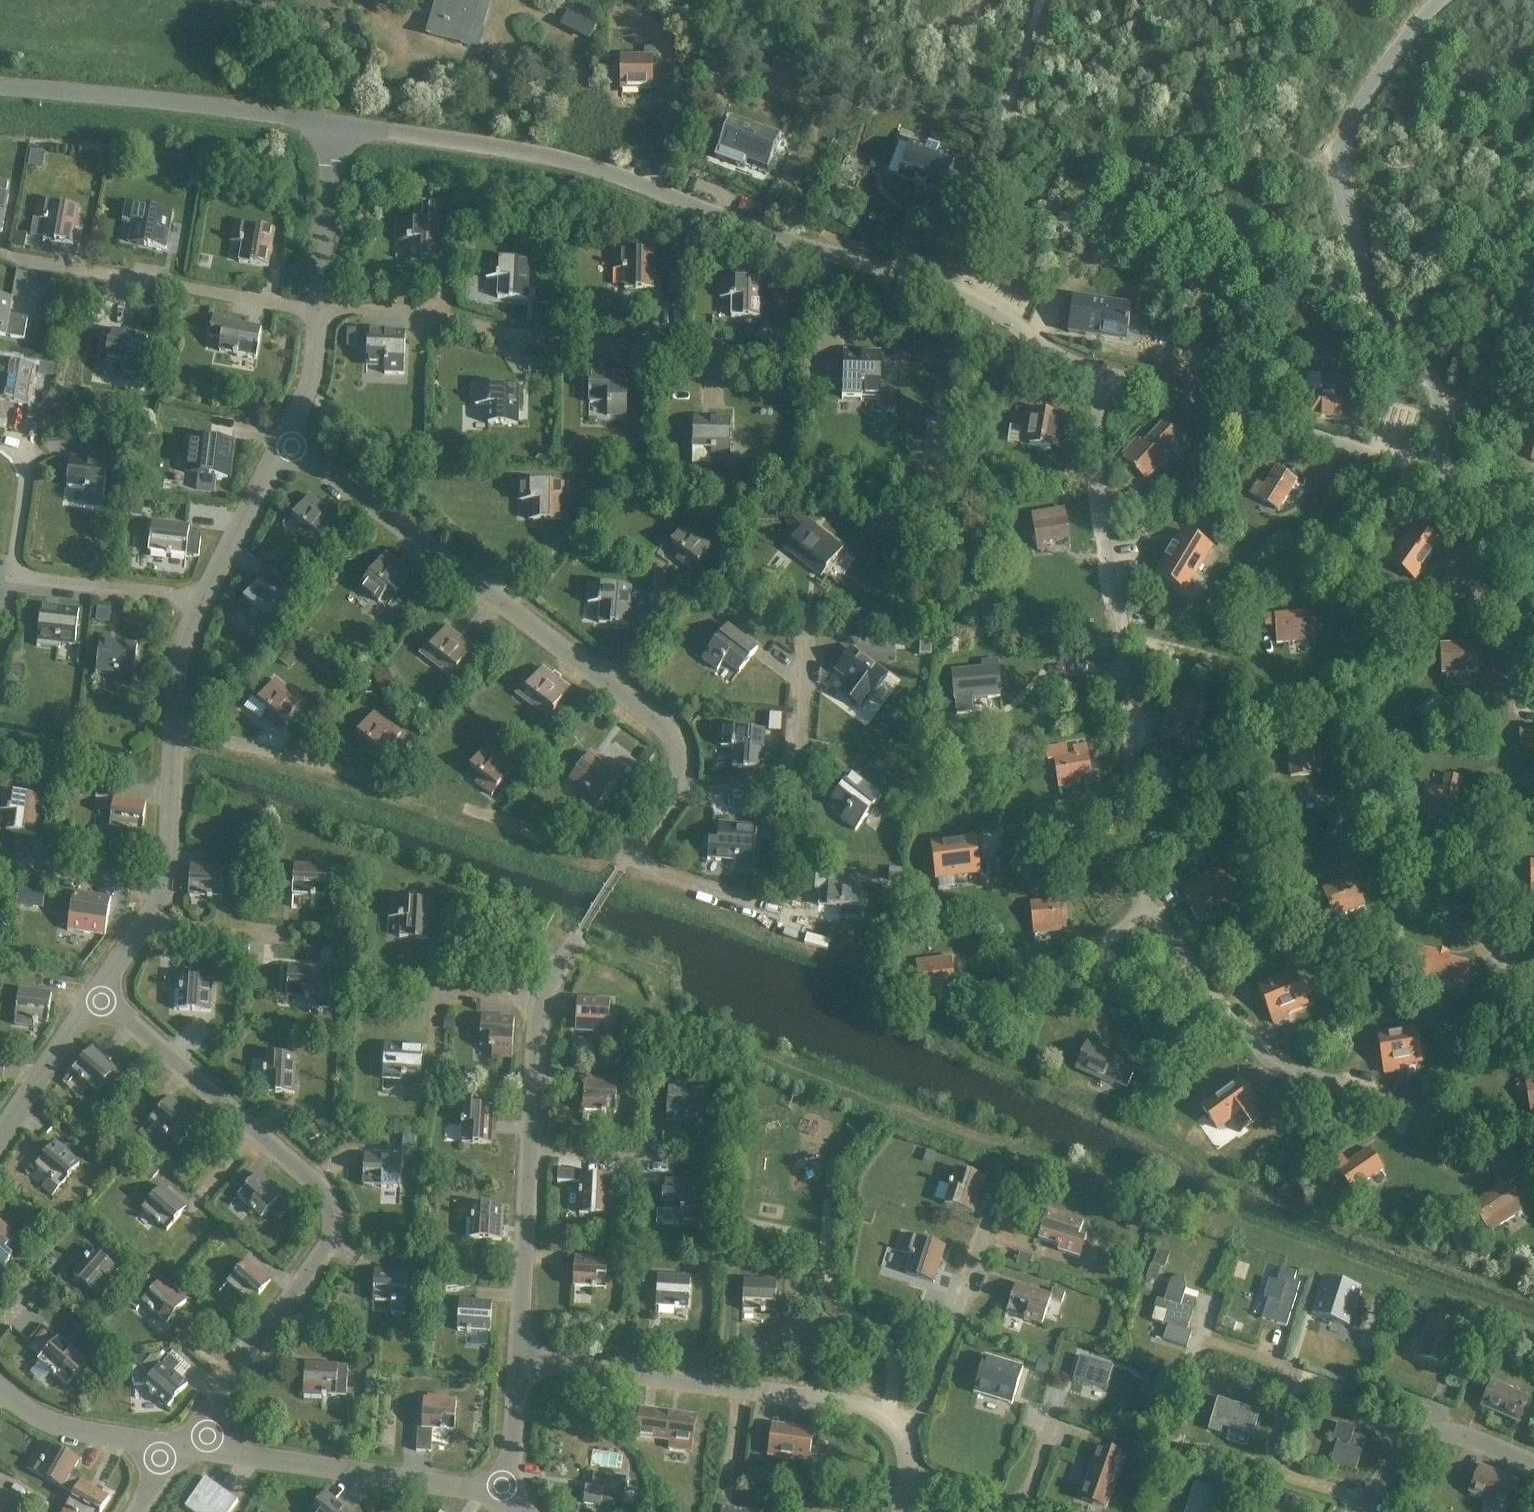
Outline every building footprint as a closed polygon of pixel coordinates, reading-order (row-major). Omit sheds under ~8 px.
[(489,3),(476,0),(425,0),(440,4),(437,18),(433,17),(428,35),(477,48),(489,3)] [(621,58),(621,90),(651,90),(651,58),(621,58)] [(781,137),(730,118),(716,158),(745,168),(749,156),(771,164),(781,137)] [(926,188),(941,193),(953,160),(938,155),(939,152),(927,148),(926,150),(919,148),(922,140),(901,132),(898,141),(911,146),(899,178),(914,184),(914,186),(925,190),(926,188)] [(8,195),(6,195),(8,183),(0,182),(0,232),(1,233),(8,195)] [(72,245),(79,208),(38,200),(34,219),(46,221),(43,240),(72,245)] [(126,204),(122,223),(132,225),(128,243),(165,250),(172,212),(126,204)] [(438,261),(440,223),(398,222),(397,241),(409,241),(408,260),(438,261)] [(268,268),(274,230),(233,223),(230,242),(241,244),(238,263),(268,268)] [(654,290),(654,252),(612,251),(612,270),(624,270),(624,289),(654,290)] [(527,300),(529,262),(487,260),(486,279),(498,280),(497,299),(527,300)] [(761,318),(761,280),(719,279),(719,299),(731,299),(731,318),(761,318)] [(24,340),(27,319),(9,316),(12,300),(0,297),(0,336),(24,340)] [(1128,306),(1074,298),(1072,315),(1071,315),(1068,333),(1085,336),(1085,335),(1123,341),(1126,325),(1128,326),(1129,322),(1126,322),(1128,306)] [(256,358),(261,329),(224,322),(225,318),(212,316),(209,338),(220,340),(218,352),(256,358)] [(140,379),(148,338),(110,331),(105,360),(123,364),(121,376),(140,379)] [(403,375),(405,333),(367,331),(366,361),(384,362),(384,374),(403,375)] [(879,397),(881,355),(843,354),(842,384),(861,384),(860,396),(879,397)] [(0,363),(0,382),(1,382),(0,386),(0,401),(27,406),(33,369),(0,363)] [(626,416),(627,374),(589,374),(588,404),(607,404),(607,416),(626,416)] [(1307,416),(1308,417),(1341,418),(1342,398),(1347,398),(1348,379),(1320,378),(1319,396),(1308,396),(1307,416)] [(518,425),(519,388),(475,386),(474,406),(488,406),(488,425),(518,425)] [(1060,452),(1066,416),(1025,410),(1019,445),(1060,452)] [(729,462),(730,420),(692,419),(692,449),(710,449),(710,461),(729,462)] [(1123,455),(1129,461),(1127,463),(1133,468),(1132,469),(1136,473),(1137,472),(1146,480),(1160,465),(1156,461),(1162,454),(1166,457),(1182,441),(1163,424),(1142,447),(1136,441),(1123,455)] [(227,479),(232,441),(190,436),(188,455),(200,457),(197,475),(227,479)] [(102,509),(103,504),(108,463),(120,465),(121,450),(100,447),(98,462),(70,458),(66,488),(85,490),(83,506),(102,509)] [(1279,511),(1297,482),(1275,469),(1264,488),(1257,483),(1251,494),(1279,511)] [(562,522),(563,484),(521,483),(521,503),(533,503),(532,522),(562,522)] [(314,546),(336,517),(309,496),(292,518),(303,526),(297,533),(314,546)] [(1045,543),(1069,539),(1064,510),(1033,515),(1038,551),(1046,550),(1045,543)] [(807,521),(790,543),(801,551),(795,558),(820,577),(842,548),(807,521)] [(201,536),(188,535),(189,527),(151,523),(148,552),(198,558),(201,536)] [(692,572),(714,543),(687,523),(670,544),(681,552),(675,560),(692,572)] [(1440,544),(1414,526),(1388,562),(1415,580),(1440,544)] [(1166,559),(1157,575),(1173,584),(1180,572),(1191,579),(1210,548),(1182,532),(1173,548),(1172,547),(1165,559),(1166,559)] [(385,554),(369,576),(359,588),(378,603),(382,597),(390,603),(412,574),(385,554)] [(260,579),(238,608),(265,629),(286,600),(292,604),(299,594),(283,581),(275,591),(260,579)] [(628,626),(631,588),(589,585),(588,604),(599,605),(598,623),(628,626)] [(41,606),(36,647),(59,650),(60,644),(75,646),(79,610),(41,606)] [(1316,631),(1315,613),(1276,616),(1278,644),(1327,641),(1326,630),(1316,631)] [(739,673),(757,649),(727,626),(701,659),(717,671),(724,661),(739,673)] [(451,677),(473,648),(446,628),(429,650),(440,657),(434,665),(451,677)] [(132,687),(137,646),(100,641),(96,671),(115,673),(113,685),(132,687)] [(1442,674),(1477,673),(1476,645),(1441,647),(1442,674)] [(871,695),(884,677),(851,652),(837,670),(851,680),(841,694),(859,707),(869,694),(871,695)] [(997,661),(982,662),(983,669),(952,672),(955,701),(987,698),(987,699),(1000,697),(997,661)] [(547,718),(569,689),(542,668),(525,690),(536,698),(530,706),(547,718)] [(279,730),(301,701),(274,680),(258,702),(268,710),(262,717),(279,730)] [(1185,691),(1161,728),(1188,746),(1212,708),(1185,691)] [(379,762),(401,733),(374,713),(357,735),(367,743),(362,750),(379,762)] [(761,769),(764,731),(722,728),(721,747),(733,748),(731,767),(761,769)] [(1522,731),(1523,749),(1533,749),(1533,731),(1522,731)] [(1319,755),(1319,753),(1318,741),(1287,745),(1290,777),(1314,776),(1312,756),(1319,755)] [(491,796),(513,767),(486,746),(470,768),(480,776),(475,783),(491,796)] [(1084,786),(1092,784),(1087,754),(1088,754),(1087,746),(1073,748),(1075,756),(1067,757),(1066,746),(1046,749),(1048,761),(1054,760),(1059,788),(1083,784),(1084,786)] [(594,811),(619,777),(589,754),(571,778),(586,789),(578,799),(594,811)] [(855,831),(881,798),(851,775),(832,798),(847,810),(840,819),(855,831)] [(1458,795),(1461,780),(1445,777),(1442,792),(1426,788),(1421,812),(1453,819),(1458,795)] [(97,785),(96,798),(113,800),(109,829),(107,843),(126,846),(126,843),(140,845),(146,804),(117,800),(119,788),(97,785)] [(9,813),(6,832),(36,836),(42,799),(0,792),(0,793),(0,812),(9,813)] [(753,870),(756,828),(718,825),(716,855),(735,856),(734,868),(753,870)] [(930,838),(936,881),(971,876),(965,833),(930,838)] [(325,897),(326,867),(294,865),(292,895),(325,897)] [(221,899),(223,869),(190,867),(188,897),(221,899)] [(1218,905),(1226,902),(1214,873),(1189,884),(1191,889),(1183,892),(1199,926),(1222,915),(1218,905)] [(860,918),(863,882),(829,879),(827,907),(840,908),(839,917),(860,918)] [(1334,919),(1364,907),(1352,879),(1323,892),(1334,919)] [(73,893),(67,931),(105,936),(110,899),(73,893)] [(429,940),(431,902),(389,899),(388,919),(400,919),(399,938),(429,940)] [(1031,904),(1034,927),(1034,933),(1065,930),(1062,901),(1031,904)] [(1462,989),(1468,965),(1458,962),(1449,960),(1450,956),(1443,954),(1442,955),(1419,949),(1415,965),(1424,967),(1421,979),(1462,989)] [(919,995),(955,990),(951,958),(915,962),(919,995)] [(288,967),(286,997),(305,998),(305,999),(309,1000),(309,999),(318,999),(317,1009),(329,1009),(331,970),(288,967)] [(1294,973),(1259,987),(1274,1024),(1287,1018),(1285,1012),(1307,1003),(1294,973)] [(210,1012),(212,980),(182,978),(181,988),(180,988),(180,991),(175,991),(174,1010),(179,1010),(210,1012)] [(47,1024),(51,994),(19,990),(15,1020),(15,1021),(14,1025),(33,1028),(34,1023),(37,1024),(37,1022),(47,1024)] [(607,1043),(610,1001),(577,999),(575,1029),(594,1030),(593,1042),(607,1043)] [(479,1047),(489,1048),(489,1049),(492,1049),(492,1059),(511,1060),(514,1019),(481,1017),(479,1047)] [(1416,1029),(1389,1033),(1377,1035),(1384,1074),(1399,1072),(1398,1065),(1421,1061),(1416,1029)] [(1086,1044),(1075,1068),(1112,1085),(1114,1082),(1126,1087),(1133,1073),(1120,1067),(1123,1061),(1086,1044)] [(420,1090),(422,1048),(384,1045),(383,1075),(401,1076),(401,1088),(420,1090)] [(72,1071),(97,1092),(105,1083),(115,1092),(129,1075),(118,1066),(116,1069),(92,1048),(72,1071)] [(293,1094),(295,1056),(266,1055),(263,1093),(293,1094)] [(1525,1079),(1531,1114),(1533,1113),(1533,1078),(1525,1079)] [(1238,1081),(1201,1107),(1216,1129),(1229,1120),(1238,1133),(1258,1119),(1249,1106),(1253,1103),(1238,1081)] [(615,1114),(617,1084),(584,1082),(582,1112),(615,1114)] [(703,1132),(706,1090),(668,1088),(666,1118),(685,1119),(684,1131),(703,1132)] [(178,1146),(198,1123),(170,1098),(150,1120),(178,1146)] [(491,1145),(493,1107),(463,1105),(461,1143),(491,1145)] [(52,1196),(80,1165),(55,1143),(35,1166),(49,1178),(42,1187),(52,1196)] [(1346,1166),(1345,1165),(1340,1157),(1333,1162),(1353,1192),(1361,1187),(1360,1185),(1382,1170),(1368,1149),(1352,1160),(1353,1161),(1346,1166)] [(400,1188),(402,1158),(364,1156),(362,1186),(400,1188)] [(973,1214),(984,1178),(956,1169),(944,1205),(973,1214)] [(579,1214),(609,1215),(611,1177),(582,1176),(582,1172),(558,1170),(557,1181),(581,1183),(579,1214)] [(262,1219),(282,1196),(257,1174),(237,1197),(262,1219)] [(698,1224),(701,1182),(663,1180),(661,1210),(680,1211),(679,1223),(698,1224)] [(1489,1233),(1505,1223),(1520,1213),(1502,1185),(1487,1195),(1488,1197),(1481,1202),(1480,1201),(1472,1206),(1489,1233)] [(166,1231),(186,1208),(161,1187),(142,1209),(166,1231)] [(501,1241),(503,1208),(473,1206),(473,1216),(471,1216),(471,1220),(466,1219),(465,1238),(470,1239),(501,1241)] [(1047,1211),(1038,1239),(1055,1245),(1055,1246),(1059,1247),(1057,1251),(1079,1258),(1086,1235),(1079,1233),(1082,1222),(1047,1211)] [(5,1266),(12,1257),(5,1251),(17,1237),(0,1223),(0,1262),(5,1266)] [(933,1284),(945,1247),(905,1234),(899,1253),(910,1256),(905,1274),(933,1284)] [(96,1295),(118,1270),(95,1251),(73,1276),(96,1295)] [(605,1289),(607,1259),(574,1257),(573,1287),(605,1289)] [(251,1305),(271,1282),(246,1261),(226,1283),(251,1305)] [(1286,1327),(1296,1295),(1300,1284),(1293,1282),(1295,1273),(1280,1268),(1276,1282),(1269,1280),(1263,1296),(1268,1298),(1261,1319),(1286,1327)] [(405,1315),(407,1273),(374,1271),(373,1301),(391,1302),(391,1314),(405,1315)] [(186,1302),(153,1272),(127,1303),(136,1311),(143,1303),(166,1324),(186,1302)] [(688,1308),(690,1278),(657,1276),(656,1306),(688,1308)] [(1168,1303),(1161,1324),(1167,1326),(1163,1341),(1186,1349),(1191,1333),(1187,1331),(1196,1300),(1183,1296),(1185,1290),(1182,1278),(1170,1280),(1169,1285),(1163,1302),(1168,1303)] [(1323,1278),(1311,1316),(1342,1326),(1348,1307),(1354,1309),(1360,1290),(1323,1278)] [(775,1312),(776,1282),(744,1280),(742,1310),(775,1312)] [(1042,1325),(1051,1296),(1015,1285),(1006,1313),(1042,1325)] [(490,1333),(492,1303),(459,1301),(457,1331),(490,1333)] [(1431,1318),(1416,1355),(1445,1366),(1460,1329),(1431,1318)] [(66,1386),(86,1363),(57,1338),(38,1361),(66,1386)] [(163,1363),(161,1365),(151,1357),(143,1366),(132,1367),(133,1387),(143,1386),(150,1392),(149,1393),(153,1396),(153,1395),(167,1408),(187,1385),(163,1363)] [(984,1357),(973,1393),(1011,1404),(1022,1368),(984,1357)] [(1105,1391),(1112,1367),(1079,1357),(1072,1381),(1105,1391)] [(305,1364),(303,1395),(304,1395),(303,1400),(322,1401),(322,1396),(326,1396),(326,1395),(336,1396),(346,1397),(348,1366),(338,1366),(305,1364)] [(1517,1422),(1528,1399),(1491,1383),(1481,1406),(1517,1422)] [(1252,1436),(1259,1412),(1216,1398),(1209,1423),(1252,1436)] [(454,1431),(456,1401),(423,1399),(421,1428),(417,1428),(416,1452),(431,1453),(432,1430),(454,1431)] [(637,1436),(652,1438),(691,1443),(695,1418),(640,1411),(637,1436)] [(1355,1471),(1365,1439),(1352,1435),(1354,1429),(1337,1424),(1332,1440),(1337,1442),(1330,1463),(1355,1471)] [(809,1456),(812,1430),(773,1425),(769,1450),(809,1456)] [(68,1492),(74,1480),(75,1479),(70,1476),(79,1460),(53,1445),(44,1461),(33,1455),(26,1468),(68,1492)] [(1105,1507),(1114,1480),(1123,1455),(1099,1448),(1080,1499),(1105,1507)] [(1470,1492),(1487,1499),(1482,1511),(1505,1511),(1507,1507),(1516,1484),(1507,1480),(1480,1468),(1475,1480),(1470,1492)] [(593,1474),(592,1480),(591,1487),(585,1486),(583,1503),(600,1506),(601,1501),(623,1504),(626,1478),(593,1474)] [(203,1480),(185,1507),(192,1511),(230,1511),(237,1501),(205,1478),(203,1480)] [(68,1492),(73,1495),(63,1511),(101,1511),(109,1498),(75,1479),(74,1480),(68,1492)] [(1218,1490),(1194,1482),(1184,1511),(1211,1511),(1218,1490)] [(325,1494),(310,1511),(347,1511),(325,1494)]
